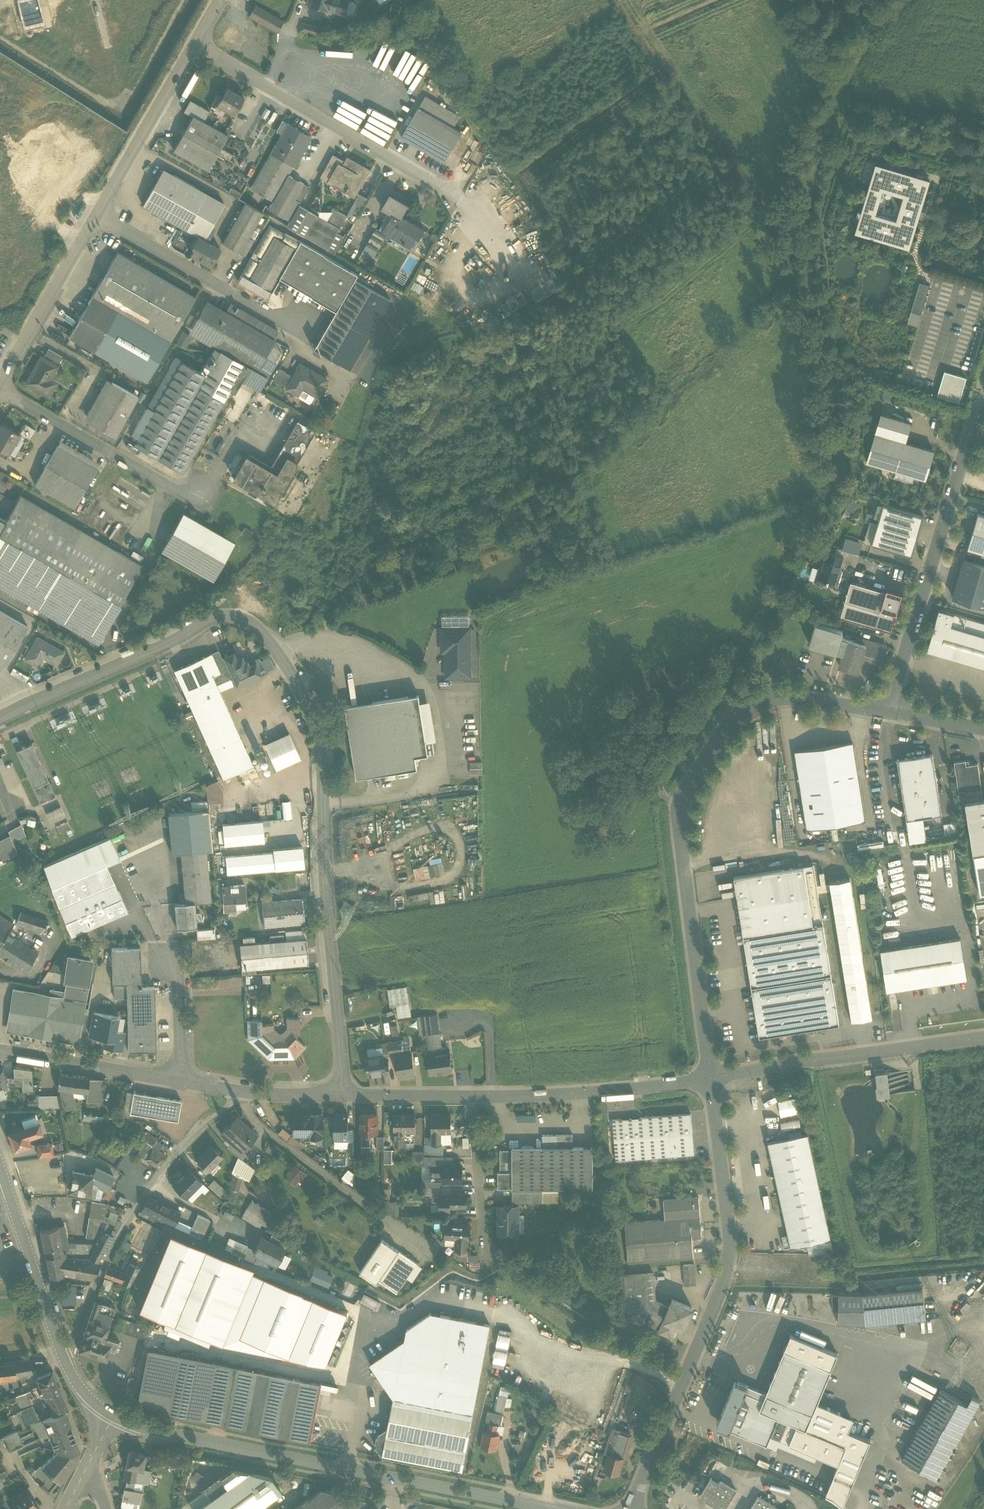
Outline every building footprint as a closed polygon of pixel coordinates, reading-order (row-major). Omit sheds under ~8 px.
[(25,27),(42,23),(39,10),(37,0),(28,0),(19,2),(22,13),(25,25),(25,27)] [(311,6),(344,14),(348,0),(313,0),(311,6)] [(282,22),(255,7),(249,17),(276,32),(282,22)] [(46,8),(39,10),(42,23),(44,27),(50,25),(46,8)] [(25,25),(22,13),(15,14),(18,27),(25,25)] [(319,28),(302,24),(300,30),(317,35),(319,28)] [(402,41),(392,65),(406,71),(405,73),(418,79),(426,60),(421,58),(424,50),(402,41)] [(243,98),(226,88),(221,96),(217,94),(209,108),(218,114),(222,108),(233,115),(243,98)] [(314,96),(312,101),(334,114),(340,103),(318,90),(315,96),(314,96)] [(460,116),(425,96),(419,107),(454,127),(460,116)] [(209,111),(190,100),(183,112),(192,117),(173,151),(208,170),(227,135),(203,122),(209,111)] [(386,145),(402,113),(377,100),(361,132),(386,145)] [(419,107),(401,138),(445,162),(462,132),(454,127),(419,107)] [(288,124),(282,121),(276,132),(281,135),(288,124)] [(312,137),(288,124),(281,135),(271,154),(293,166),(295,167),(312,137)] [(293,166),(271,154),(251,189),(273,201),(273,202),(288,175),(293,166)] [(348,158),(345,162),(334,156),(321,178),(330,182),(331,180),(347,189),(346,191),(347,192),(349,190),(356,194),(369,170),(348,158)] [(924,218),(926,213),(925,211),(920,210),(929,179),(875,163),(855,232),(909,248),(918,218),(922,219),(924,218)] [(224,205),(162,170),(142,205),(197,236),(204,240),(224,205)] [(288,175),(273,202),(273,201),(268,209),(289,221),(299,205),(300,202),(294,199),(303,183),(288,175)] [(303,183),(294,199),(300,202),(309,187),(303,183)] [(241,193),(230,187),(227,192),(238,198),(241,193)] [(409,204),(391,194),(383,208),(390,212),(380,229),(388,234),(388,235),(390,237),(392,235),(404,242),(404,243),(405,243),(412,247),(418,237),(420,238),(425,230),(402,216),(409,204)] [(360,195),(351,210),(358,214),(367,199),(360,195)] [(245,203),(222,243),(245,256),(254,240),(248,237),(262,213),(245,203)] [(289,221),(287,227),(328,250),(333,240),(308,226),(315,214),(299,205),(289,221)] [(325,220),(315,214),(308,226),(333,240),(347,216),(332,207),(325,220)] [(284,234),(269,226),(241,275),(271,292),(280,275),(299,242),(284,234)] [(380,229),(377,228),(367,245),(379,251),(388,235),(388,234),(380,229)] [(299,241),(285,233),(284,234),(299,242),(299,241)] [(220,249),(204,240),(197,236),(193,244),(196,245),(190,254),(210,265),(220,249)] [(358,274),(299,241),(299,242),(280,275),(339,308),(355,280),(358,274)] [(195,297),(117,252),(92,296),(99,300),(170,341),(195,297)] [(271,292),(241,275),(237,281),(238,283),(243,286),(244,287),(246,287),(251,290),(251,292),(253,291),(256,293),(256,295),(257,295),(260,297),(262,296),(266,298),(267,298),(271,292)] [(339,308),(315,349),(350,370),(390,300),(355,280),(339,308)] [(929,285),(919,282),(911,311),(920,314),(929,285)] [(170,341),(99,300),(96,303),(90,300),(89,301),(111,313),(107,321),(111,323),(163,353),(170,341)] [(111,313),(89,301),(68,337),(95,352),(111,323),(107,321),(111,313)] [(225,315),(206,304),(192,329),(206,337),(203,341),(208,344),(225,315)] [(208,344),(215,348),(243,365),(249,368),(257,372),(274,340),(278,332),(231,305),(226,313),(225,315),(208,344)] [(920,314),(911,311),(907,323),(917,326),(920,314)] [(183,332),(176,343),(185,348),(191,337),(183,332)] [(243,365),(215,348),(209,357),(218,362),(213,371),(204,365),(200,372),(229,389),(243,365)] [(62,357),(48,349),(45,354),(59,362),(62,357)] [(56,366),(40,357),(26,383),(48,396),(53,386),(48,383),(56,366)] [(209,357),(204,365),(213,371),(218,362),(209,357)] [(229,389),(182,361),(134,445),(182,472),(229,389)] [(328,379),(301,364),(288,388),(298,394),(302,387),(318,396),(328,379)] [(243,365),(229,389),(235,392),(249,368),(243,365)] [(291,375),(280,368),(273,380),(284,386),(291,375)] [(966,378),(944,371),(937,396),(959,403),(966,378)] [(138,397),(113,382),(90,422),(115,437),(138,397)] [(911,422),(881,413),(875,433),(904,441),(905,442),(911,422)] [(314,430),(297,420),(268,470),(246,457),(233,479),(273,502),(314,430)] [(35,430),(25,424),(22,429),(32,435),(35,430)] [(3,425),(0,430),(0,449),(8,454),(20,434),(3,425)] [(32,435),(22,429),(20,434),(29,440),(32,435)] [(904,441),(875,433),(867,462),(895,470),(904,441)] [(905,442),(904,441),(895,470),(925,479),(933,450),(905,442)] [(57,445),(35,484),(74,508),(97,468),(57,445)] [(108,471),(106,474),(115,479),(106,496),(140,514),(151,493),(108,471)] [(0,530),(0,588),(28,604),(39,610),(71,629),(71,628),(97,643),(142,565),(116,551),(116,550),(20,495),(6,520),(0,530)] [(923,516),(883,504),(877,524),(872,544),(911,555),(923,516)] [(235,542),(183,512),(161,551),(213,580),(235,542)] [(967,548),(983,553),(983,515),(978,514),(967,548)] [(870,521),(864,542),(872,544),(877,524),(870,521)] [(244,527),(241,532),(250,537),(253,532),(244,527)] [(845,538),(842,549),(859,554),(862,543),(845,538)] [(843,556),(842,562),(855,566),(859,554),(842,549),(840,555),(843,556)] [(840,555),(827,551),(825,559),(822,559),(819,569),(822,570),(819,578),(826,581),(826,584),(837,587),(841,574),(838,573),(842,562),(843,556),(840,555)] [(964,560),(953,598),(983,607),(983,566),(964,560)] [(886,592),(850,581),(850,583),(849,583),(849,585),(847,592),(846,593),(847,593),(840,617),(890,632),(900,600),(884,596),(886,592)] [(39,610),(28,604),(26,607),(37,613),(39,610)] [(938,609),(926,650),(983,667),(983,623),(938,609)] [(0,611),(0,667),(6,662),(27,627),(0,611)] [(842,631),(816,623),(809,644),(836,652),(843,654),(847,639),(841,637),(842,631)] [(469,627),(442,627),(442,646),(448,646),(448,651),(446,651),(446,677),(470,677),(469,627)] [(63,652),(37,637),(24,659),(33,664),(38,655),(55,665),(63,652)] [(865,644),(847,639),(843,654),(839,666),(857,671),(860,662),(865,644)] [(873,646),(865,644),(860,662),(880,668),(886,646),(874,643),(873,646)] [(252,765),(216,685),(233,677),(224,657),(222,658),(218,650),(174,670),(223,778),(252,765)] [(244,662),(241,657),(235,659),(233,653),(224,657),(233,677),(236,685),(260,674),(259,671),(255,663),(252,664),(248,666),(246,661),(244,662)] [(264,669),(259,658),(251,662),(252,664),(255,663),(259,671),(264,669)] [(419,694),(406,696),(415,756),(428,754),(426,742),(420,702),(419,694)] [(406,696),(345,706),(356,778),(417,768),(415,756),(406,696)] [(430,700),(420,702),(426,742),(432,741),(437,740),(430,700)] [(25,732),(14,737),(18,745),(28,740),(25,732)] [(288,733),(264,744),(275,769),(300,758),(288,733)] [(426,742),(428,754),(434,753),(432,741),(426,742)] [(853,742),(794,751),(806,830),(866,821),(853,742)] [(31,743),(16,751),(40,803),(55,796),(31,743)] [(932,754),(897,760),(906,820),(942,814),(932,754)] [(977,764),(966,766),(965,761),(954,762),(958,792),(965,791),(966,801),(983,799),(977,764)] [(217,780),(206,785),(207,803),(223,802),(223,792),(217,780)] [(965,802),(973,854),(983,852),(983,799),(966,801),(965,802)] [(205,800),(191,801),(191,809),(206,808),(205,800)] [(281,818),(290,817),(289,800),(281,800),(281,818)] [(61,807),(46,814),(50,823),(65,817),(61,807)] [(171,854),(180,853),(206,850),(211,850),(208,810),(167,814),(171,854)] [(264,842),(262,821),(222,824),(222,830),(218,830),(219,843),(223,842),(223,845),(264,842)] [(70,827),(67,822),(56,827),(59,832),(70,827)] [(22,828),(16,830),(20,837),(25,835),(22,828)] [(16,830),(9,834),(12,841),(20,837),(16,830)] [(0,839),(0,859),(15,852),(8,836),(0,839)] [(43,867),(59,908),(104,888),(95,869),(106,864),(119,858),(110,837),(43,867)] [(206,850),(180,853),(185,903),(194,902),(210,901),(206,850)] [(973,854),(979,894),(983,893),(983,852),(973,854)] [(443,855),(419,859),(420,866),(411,867),(412,879),(434,876),(433,870),(445,868),(443,855)] [(104,888),(115,884),(106,864),(95,869),(104,888)] [(813,865),(734,878),(759,1037),(839,1024),(813,865)] [(228,880),(215,881),(216,898),(222,898),(222,886),(228,886),(228,880)] [(127,912),(115,884),(104,888),(59,908),(71,936),(127,912)] [(228,886),(222,886),(222,898),(224,912),(236,911),(236,910),(245,909),(244,900),(245,900),(244,885),(228,886)] [(302,899),(261,902),(264,927),(304,923),(302,899)] [(185,903),(174,904),(176,929),(196,927),(194,902),(185,903)] [(47,920),(20,912),(17,922),(42,930),(47,920)] [(0,915),(0,943),(7,933),(14,924),(0,915)] [(214,928),(196,929),(197,939),(215,938),(214,928)] [(7,933),(0,943),(0,955),(25,971),(38,952),(7,933)] [(305,938),(239,944),(241,969),(308,963),(305,938)] [(960,938),(880,951),(887,990),(966,978),(960,938)] [(154,987),(141,987),(140,948),(111,948),(112,984),(126,984),(128,1051),(156,1050),(154,987)] [(91,961),(68,957),(65,975),(69,976),(66,992),(65,999),(84,1002),(91,961)] [(407,986),(387,989),(390,1005),(396,1004),(409,1002),(407,986)] [(66,992),(50,990),(49,997),(65,999),(66,992)] [(49,997),(14,991),(11,1011),(8,1030),(27,1034),(29,1024),(44,1027),(43,1032),(57,1035),(57,1039),(77,1042),(79,1030),(82,1013),(84,1002),(65,999),(49,997)] [(409,1002),(396,1004),(398,1018),(411,1016),(409,1002)] [(88,1014),(82,1013),(79,1030),(85,1031),(88,1014)] [(118,1017),(94,1013),(90,1036),(105,1039),(104,1047),(120,1050),(123,1031),(116,1030),(118,1017)] [(438,1014),(418,1016),(420,1039),(427,1039),(428,1045),(441,1044),(438,1014)] [(286,1028),(282,1033),(278,1033),(273,1029),(273,1024),(261,1025),(261,1020),(247,1020),(247,1040),(268,1060),(294,1059),(305,1047),(295,1037),(299,1033),(299,1018),(286,1018),(286,1028)] [(409,1039),(401,1041),(403,1053),(395,1054),(399,1078),(415,1075),(409,1039)] [(401,1041),(387,1043),(389,1055),(395,1054),(403,1053),(401,1041)] [(441,1044),(428,1045),(429,1053),(427,1053),(429,1073),(438,1072),(438,1071),(450,1070),(450,1071),(451,1071),(449,1051),(442,1052),(441,1044)] [(383,1055),(365,1058),(368,1075),(386,1072),(383,1055)] [(31,1070),(13,1067),(14,1076),(15,1084),(22,1085),(23,1089),(32,1089),(31,1070)] [(887,1071),(875,1073),(877,1085),(875,1086),(877,1096),(890,1095),(887,1071)] [(90,1078),(60,1074),(58,1089),(60,1089),(73,1091),(87,1093),(88,1093),(90,1078)] [(14,1076),(5,1075),(8,1083),(15,1084),(14,1076)] [(102,1079),(90,1078),(88,1093),(87,1093),(86,1100),(98,1102),(102,1079)] [(0,1086),(0,1090),(1,1092),(10,1089),(8,1083),(0,1086)] [(73,1091),(60,1089),(63,1105),(65,1105),(75,1103),(73,1091)] [(181,1101),(133,1093),(129,1113),(177,1121),(181,1101)] [(57,1095),(44,1096),(45,1108),(59,1108),(57,1095)] [(795,1097),(777,1099),(779,1115),(797,1112),(795,1097)] [(440,1115),(440,1113),(432,1113),(432,1131),(433,1131),(433,1143),(441,1143),(441,1131),(451,1131),(451,1115),(440,1115)] [(321,1114),(306,1114),(306,1118),(292,1118),(292,1133),(301,1133),(301,1141),(311,1141),(311,1137),(321,1137),(321,1133),(322,1133),(322,1118),(321,1118),(321,1114)] [(348,1114),(334,1114),(334,1139),(348,1139),(348,1114)] [(377,1114),(361,1114),(361,1132),(362,1132),(362,1145),(370,1145),(371,1132),(377,1132),(377,1114)] [(415,1114),(394,1114),(394,1131),(395,1131),(395,1145),(403,1145),(403,1141),(413,1141),(413,1131),(415,1131),(415,1114)] [(691,1114),(612,1120),(616,1160),(694,1154),(691,1114)] [(112,1118),(85,1115),(84,1122),(109,1125),(112,1118)] [(256,1135),(238,1118),(222,1134),(237,1148),(242,1152),(256,1135)] [(24,1129),(9,1134),(12,1143),(11,1143),(10,1145),(11,1148),(13,1148),(14,1148),(14,1149),(29,1144),(27,1137),(41,1133),(38,1124),(24,1129)] [(291,1135),(282,1128),(277,1133),(287,1141),(291,1135)] [(156,1141),(145,1132),(140,1138),(146,1142),(152,1146),(156,1141)] [(830,1239),(807,1133),(768,1142),(791,1247),(806,1244),(830,1239)] [(302,1143),(291,1135),(287,1141),(297,1149),(302,1143)] [(572,1135),(542,1135),(542,1148),(512,1148),(512,1150),(500,1150),(500,1172),(498,1172),(498,1183),(497,1183),(497,1189),(499,1189),(512,1188),(512,1189),(538,1189),(593,1188),(593,1147),(573,1148),(572,1135)] [(140,1138),(128,1153),(135,1158),(137,1154),(138,1154),(146,1143),(146,1142),(140,1138)] [(52,1143),(37,1145),(38,1158),(53,1156),(52,1143)] [(165,1155),(146,1143),(138,1154),(157,1167),(165,1155)] [(211,1145),(196,1160),(212,1176),(220,1167),(216,1163),(222,1156),(211,1145)] [(242,1152),(237,1148),(233,1152),(238,1157),(242,1160),(246,1155),(242,1152)] [(424,1152),(412,1152),(412,1164),(424,1164),(424,1158),(424,1152)] [(236,1163),(232,1173),(234,1173),(243,1177),(248,1180),(253,1169),(242,1160),(238,1157),(236,1163)] [(435,1164),(424,1164),(424,1176),(431,1175),(431,1166),(443,1166),(443,1165),(451,1165),(451,1158),(435,1158),(435,1164)] [(295,1187),(305,1173),(295,1165),(284,1178),(295,1187)] [(443,1165),(443,1166),(431,1166),(431,1175),(431,1181),(439,1181),(462,1181),(462,1165),(451,1165),(443,1165)] [(92,1175),(73,1171),(69,1191),(104,1198),(113,1177),(96,1168),(92,1175)] [(187,1169),(172,1184),(186,1197),(200,1182),(187,1169)] [(347,1182),(354,1174),(348,1169),(341,1177),(347,1182)] [(232,1190),(237,1191),(243,1177),(234,1173),(229,1189),(232,1190)] [(224,1190),(214,1179),(208,1185),(219,1196),(224,1190)] [(538,1189),(512,1189),(512,1202),(538,1202),(538,1189)] [(232,1190),(228,1202),(233,1204),(237,1191),(232,1190)] [(439,1195),(431,1195),(431,1204),(439,1204),(439,1195)] [(466,1195),(439,1195),(439,1204),(439,1210),(450,1210),(450,1207),(457,1207),(457,1211),(466,1211),(466,1207),(466,1195)] [(180,1213),(149,1197),(142,1210),(173,1226),(173,1227),(189,1234),(192,1227),(176,1221),(180,1213)] [(698,1197),(663,1200),(665,1220),(625,1223),(628,1264),(693,1258),(692,1238),(702,1238),(698,1197)] [(263,1208),(252,1201),(244,1212),(256,1220),(263,1208)] [(399,1201),(385,1201),(385,1210),(394,1217),(399,1217),(399,1201)] [(108,1205),(91,1202),(89,1217),(103,1219),(108,1205)] [(518,1206),(498,1206),(498,1233),(506,1233),(506,1244),(518,1244),(518,1240),(517,1240),(517,1233),(518,1233),(518,1206)] [(263,1208),(256,1220),(261,1224),(269,1212),(263,1208)] [(256,1220),(244,1212),(241,1217),(258,1228),(261,1224),(256,1220)] [(209,1220),(198,1214),(195,1221),(207,1226),(209,1220)] [(103,1219),(89,1217),(85,1237),(97,1239),(103,1223),(104,1219),(103,1219)] [(115,1220),(104,1217),(104,1219),(103,1223),(113,1227),(115,1220)] [(165,1225),(153,1219),(149,1228),(160,1233),(165,1225)] [(207,1226),(195,1221),(192,1227),(189,1234),(201,1239),(207,1226)] [(470,1225),(446,1223),(445,1237),(445,1243),(455,1244),(455,1243),(457,1243),(457,1238),(469,1239),(470,1225)] [(95,1243),(75,1243),(67,1243),(64,1226),(57,1227),(62,1252),(65,1252),(66,1256),(90,1257),(95,1243)] [(57,1227),(40,1230),(45,1256),(62,1252),(57,1227)] [(116,1231),(108,1227),(105,1232),(114,1236),(116,1231)] [(97,1239),(95,1243),(90,1257),(101,1262),(114,1236),(105,1232),(101,1230),(97,1239)] [(173,1324),(204,1249),(170,1235),(138,1310),(165,1321),(173,1324)] [(287,1244),(272,1236),(269,1241),(284,1249),(287,1244)] [(269,1241),(262,1237),(255,1250),(253,1253),(258,1255),(276,1265),(275,1266),(282,1269),(286,1262),(279,1259),(284,1249),(269,1241)] [(469,1239),(457,1238),(457,1243),(455,1243),(455,1244),(454,1250),(461,1251),(468,1251),(469,1239)] [(382,1240),(360,1272),(376,1283),(390,1261),(392,1262),(394,1259),(392,1258),(397,1251),(398,1251),(398,1250),(382,1239),(381,1240),(382,1240)] [(830,1239),(806,1244),(809,1254),(834,1255),(830,1239)] [(248,1246),(235,1241),(231,1253),(243,1258),(247,1247),(248,1246)] [(255,1250),(247,1247),(243,1258),(255,1263),(258,1255),(253,1253),(255,1250)] [(204,1249),(173,1324),(210,1340),(221,1344),(250,1272),(252,1269),(204,1249)] [(417,1263),(399,1251),(399,1252),(394,1259),(392,1262),(379,1281),(379,1280),(379,1281),(397,1293),(397,1292),(416,1264),(417,1264),(417,1263)] [(90,1257),(66,1256),(65,1252),(62,1252),(45,1256),(50,1276),(63,1274),(92,1279),(101,1262),(90,1257)] [(128,1266),(124,1274),(107,1267),(104,1276),(129,1286),(139,1268),(142,1264),(130,1258),(126,1265),(128,1266)] [(694,1265),(683,1265),(685,1286),(695,1285),(694,1265)] [(323,1270),(317,1267),(312,1280),(322,1284),(326,1275),(322,1273),(323,1270)] [(221,1344),(288,1357),(313,1297),(250,1272),(221,1344)] [(653,1274),(625,1276),(626,1291),(628,1316),(660,1329),(669,1307),(655,1301),(653,1274)] [(114,1281),(103,1277),(101,1285),(111,1289),(114,1281)] [(76,1287),(63,1287),(62,1304),(74,1305),(76,1287)] [(922,1288),(863,1294),(866,1323),(925,1317),(922,1288)] [(363,1291),(359,1299),(375,1308),(380,1301),(363,1291)] [(348,1312),(313,1297),(288,1357),(326,1364),(348,1312)] [(692,1308),(672,1300),(669,1307),(660,1329),(659,1331),(672,1336),(677,1325),(679,1326),(681,1327),(683,1323),(685,1324),(692,1308)] [(115,1308),(95,1302),(84,1335),(103,1341),(105,1337),(115,1308)] [(490,1324),(430,1313),(406,1329),(404,1338),(370,1362),(369,1364),(393,1399),(473,1414),(490,1324)] [(148,1328),(118,1318),(114,1330),(144,1339),(148,1328)] [(208,1346),(210,1340),(173,1324),(165,1321),(163,1327),(208,1346)] [(491,1365),(503,1367),(509,1329),(497,1327),(491,1365)] [(103,1341),(84,1335),(78,1351),(106,1360),(109,1349),(114,1351),(116,1346),(117,1346),(119,1342),(105,1337),(103,1342),(103,1341)] [(815,1336),(813,1342),(841,1354),(843,1348),(815,1336)] [(312,1381),(152,1350),(141,1402),(168,1413),(307,1440),(317,1386),(311,1385),(312,1381)] [(766,1393),(759,1410),(748,1438),(767,1446),(771,1436),(778,1418),(806,1429),(831,1369),(784,1350),(766,1393)] [(29,1361),(14,1363),(16,1377),(32,1373),(29,1361)] [(0,1364),(0,1379),(16,1377),(14,1363),(0,1364)] [(67,1408),(51,1372),(37,1378),(51,1411),(53,1415),(65,1410),(67,1409),(67,1408)] [(509,1406),(511,1397),(507,1396),(508,1387),(499,1385),(494,1410),(503,1412),(504,1405),(509,1406)] [(747,1386),(729,1430),(748,1438),(759,1410),(766,1393),(747,1386)] [(319,1388),(318,1394),(324,1395),(329,1396),(331,1390),(319,1388)] [(966,1403),(940,1389),(911,1441),(946,1461),(975,1408),(966,1403)] [(32,1390),(25,1393),(28,1399),(29,1399),(35,1397),(32,1390)] [(25,1393),(15,1397),(21,1411),(32,1406),(29,1399),(28,1399),(25,1393)] [(327,1409),(329,1396),(324,1395),(321,1408),(327,1409)] [(980,1400),(971,1395),(966,1403),(975,1408),(980,1400)] [(473,1414),(393,1399),(388,1426),(377,1434),(378,1435),(376,1443),(375,1444),(382,1456),(462,1471),(473,1414)] [(32,1406),(21,1411),(23,1418),(35,1413),(32,1406)] [(53,1415),(42,1419),(49,1434),(70,1424),(65,1410),(53,1415)] [(41,1416),(29,1421),(31,1424),(42,1419),(41,1416)] [(806,1429),(778,1418),(771,1436),(838,1464),(846,1446),(806,1429)] [(497,1424),(489,1423),(487,1431),(484,1430),(481,1446),(496,1449),(500,1434),(495,1433),(497,1424)] [(49,1434),(51,1434),(52,1438),(50,1439),(51,1439),(53,1446),(54,1446),(58,1447),(57,1452),(79,1457),(80,1452),(80,1451),(70,1424),(49,1434)] [(630,1434),(613,1428),(604,1454),(609,1455),(609,1454),(620,1457),(625,1442),(627,1443),(630,1434)] [(16,1431),(1,1438),(9,1452),(23,1445),(16,1431)] [(145,1453),(128,1450),(125,1465),(138,1468),(142,1469),(145,1453)] [(57,1452),(41,1467),(49,1474),(59,1482),(78,1460),(79,1457),(57,1452)] [(620,1457),(609,1454),(609,1455),(604,1470),(618,1473),(622,1458),(620,1457)] [(138,1468),(125,1465),(122,1479),(135,1482),(138,1468)] [(234,1470),(188,1503),(192,1508),(257,1508),(280,1492),(270,1477),(234,1470)] [(49,1474),(39,1485),(49,1493),(59,1482),(49,1474)] [(719,1482),(711,1477),(699,1496),(707,1501),(719,1482)] [(720,1480),(719,1482),(707,1501),(721,1508),(724,1508),(736,1490),(720,1480)] [(142,1491),(124,1488),(122,1500),(140,1503),(142,1491)] [(366,1500),(366,1499),(321,1488),(293,1508),(353,1508),(366,1500)] [(24,1490),(15,1497),(18,1501),(11,1506),(14,1508),(39,1508),(36,1506),(35,1506),(24,1490)] [(758,1496),(750,1508),(780,1508),(758,1496)]
